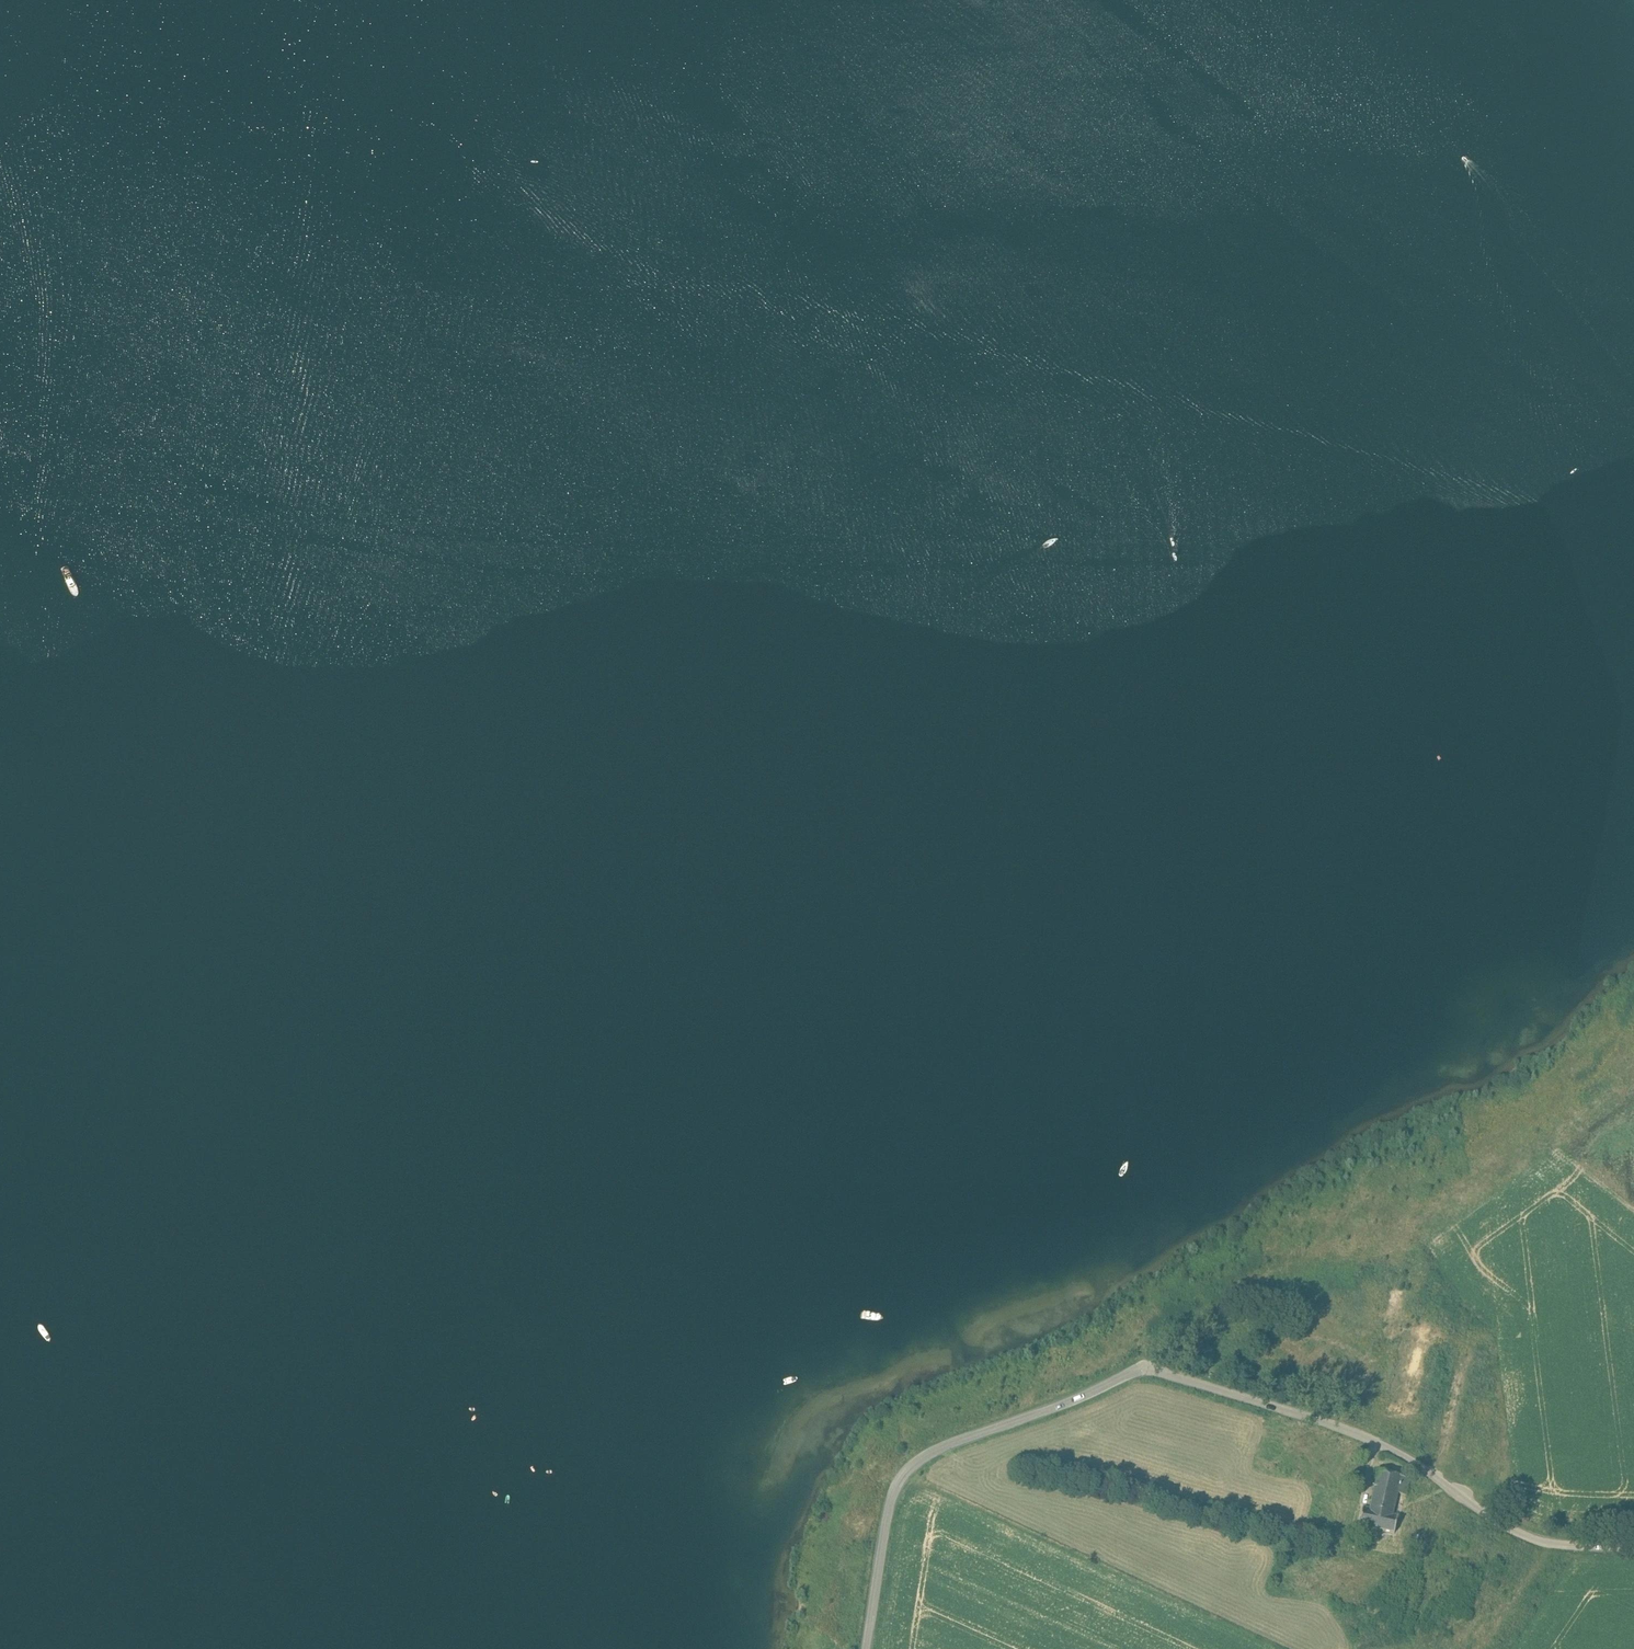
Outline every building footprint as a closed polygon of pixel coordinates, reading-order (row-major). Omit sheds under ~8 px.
[(1406,1495),(1408,1489),(1410,1479),(1379,1472),(1370,1509),(1364,1508),(1362,1518),(1360,1526),(1395,1534),(1399,1516),(1396,1516),(1396,1513),(1393,1512),(1397,1493),(1406,1495)]
